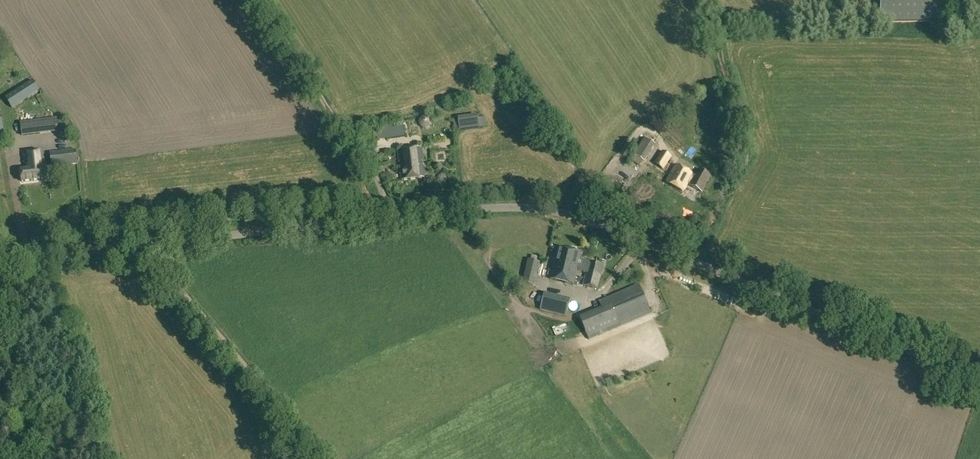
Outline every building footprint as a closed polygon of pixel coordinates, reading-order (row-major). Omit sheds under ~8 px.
[(881,23),(941,22),(940,0),(880,0),(881,23)] [(6,97),(13,108),(40,91),(33,79),(6,97)] [(458,117),(460,129),(486,126),(485,117),(479,118),(478,114),(458,117)] [(423,128),(424,128),(426,128),(427,128),(428,128),(429,127),(429,126),(431,125),(432,124),(432,123),(432,122),(431,120),(431,119),(430,118),(430,117),(429,116),(428,115),(427,115),(426,115),(425,115),(423,115),(422,116),(420,118),(419,119),(419,120),(419,122),(419,123),(419,124),(420,125),(421,126),(421,127),(422,127),(423,128)] [(21,123),(22,136),(59,132),(57,118),(21,123)] [(58,118),(60,132),(66,131),(65,118),(58,118)] [(385,124),(387,139),(405,136),(403,121),(385,124)] [(633,155),(644,162),(655,144),(644,138),(633,155)] [(401,167),(403,180),(425,178),(423,165),(424,164),(422,148),(398,151),(400,167),(401,167)] [(50,152),(52,167),(78,164),(77,149),(50,152)] [(656,164),(664,169),(671,157),(664,152),(656,164)] [(21,170),(22,182),(48,179),(45,153),(24,156),(25,169),(21,170)] [(690,186),(702,193),(711,176),(699,170),(695,177),(676,166),(668,181),(683,190),(686,183),(691,186),(690,186)] [(583,285),(598,289),(604,265),(579,259),(581,253),(559,248),(556,261),(555,261),(550,278),(573,284),(577,268),(579,269),(579,271),(586,272),(583,285)] [(521,284),(534,287),(540,263),(527,260),(521,284)] [(579,317),(589,340),(652,313),(639,284),(599,301),(602,307),(579,317)] [(710,289),(706,296),(718,302),(721,295),(710,289)] [(540,310),(567,316),(571,299),(544,292),(540,310)] [(559,336),(571,335),(570,326),(559,326),(559,336)]
